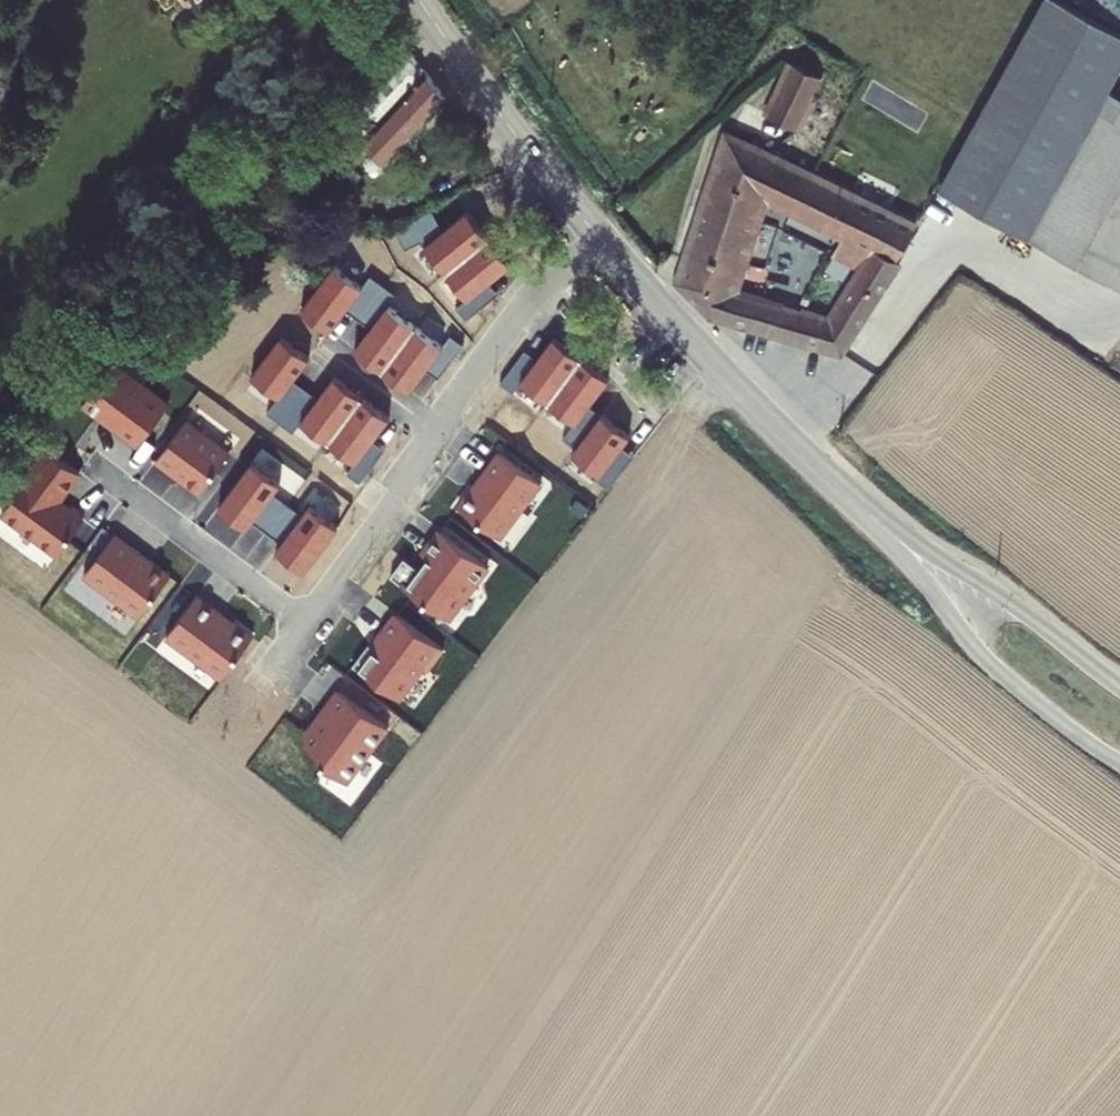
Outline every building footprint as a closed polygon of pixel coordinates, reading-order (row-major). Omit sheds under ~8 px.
[(1119,290),(1119,94),(1105,85),(1119,58),(1119,30),(1064,0),(1038,0),(937,185),(1119,290)] [(420,56),(411,43),(392,58),(403,74),(420,56)] [(384,127),(434,75),(420,56),(403,74),(302,180),(318,195),(384,127)] [(798,143),(817,112),(830,91),(797,71),(766,123),(798,143)] [(384,127),(406,148),(452,100),(434,75),(384,127)] [(318,195),(323,200),(370,151),(387,168),(406,148),(384,127),(318,195)] [(415,150),(411,154),(429,171),(433,175),(437,170),(415,150)] [(917,239),(867,215),(839,202),(812,190),(729,150),(680,295),(714,330),(844,367),(901,278),(895,274),(917,239)] [(424,177),(429,171),(411,154),(406,160),(424,177)] [(826,162),(812,190),(839,202),(853,174),(826,162)] [(875,198),(867,215),(917,239),(927,223),(875,198)] [(467,212),(424,246),(445,273),(488,240),(467,212)] [(488,240),(445,273),(466,300),(509,267),(488,240)] [(335,272),(301,316),(329,337),(363,293),(335,272)] [(388,312),(353,356),(381,377),(415,333),(388,312)] [(415,333),(381,377),(408,398),(442,354),(415,333)] [(547,400),(580,358),(555,338),(521,380),(547,400)] [(281,342),(251,381),(279,403),(309,364),(281,342)] [(608,380),(580,358),(547,400),(575,423),(608,380)] [(111,367),(81,407),(101,422),(102,420),(113,429),(112,430),(137,449),(169,408),(144,388),(142,391),(111,367)] [(333,382),(299,427),(326,448),(361,403),(333,382)] [(361,403),(326,448),(354,469),(388,425),(361,403)] [(603,414),(573,454),(600,475),(631,435),(603,414)] [(185,424),(155,463),(198,497),(229,457),(185,424)] [(499,449),(456,506),(502,540),(545,483),(499,449)] [(56,503),(78,475),(48,451),(0,513),(0,515),(54,557),(81,522),(79,513),(71,507),(64,508),(56,503)] [(280,484),(252,463),(220,506),(248,527),(280,484)] [(339,528),(308,504),(274,547),(305,571),(339,528)] [(401,577),(450,616),(491,566),(442,526),(401,577)] [(112,536),(80,577),(135,619),(167,578),(148,563),(146,565),(135,556),(137,555),(112,536)] [(193,598),(161,640),(185,659),(187,656),(218,680),(248,641),(229,626),(227,627),(217,619),(218,617),(193,598)] [(445,651),(395,612),(352,667),(403,706),(445,651)] [(391,727),(341,688),(303,737),(323,752),(318,760),(348,783),(391,727)]
